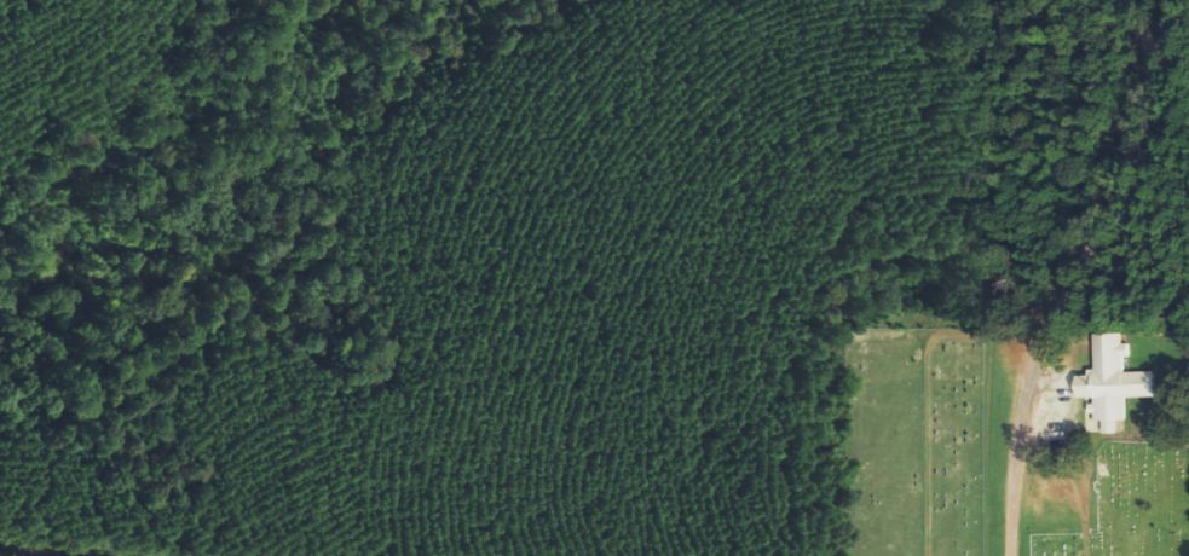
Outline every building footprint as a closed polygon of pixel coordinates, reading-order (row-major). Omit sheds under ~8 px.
[(1091,335),(1092,373),(1073,374),(1073,399),(1093,398),(1093,423),(1125,422),(1124,398),(1153,397),(1152,371),(1125,372),(1124,344),(1120,344),(1120,334),(1091,335)]
